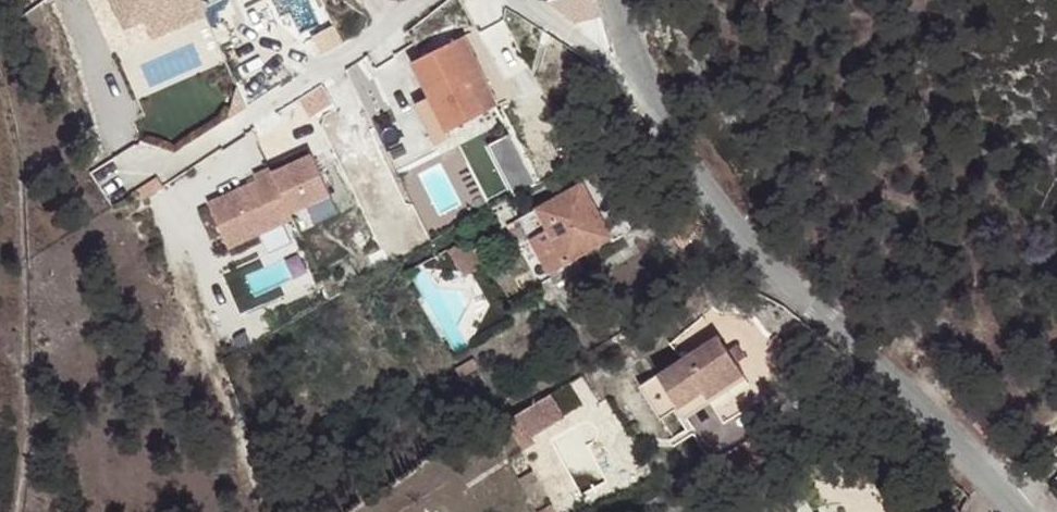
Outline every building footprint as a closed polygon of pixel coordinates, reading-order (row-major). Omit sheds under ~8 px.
[(126,32),(145,23),(197,0),(112,0),(126,32)] [(145,23),(154,44),(208,19),(200,0),(197,0),(145,23)] [(461,32),(448,40),(467,73),(461,76),(480,113),(501,99),(461,32)] [(467,73),(448,40),(402,64),(422,104),(411,111),(428,141),(450,129),(480,113),(461,76),(467,73)] [(308,149),(252,175),(254,181),(208,202),(229,249),(293,219),(291,214),(330,196),(312,154),(310,155),(308,149)] [(583,236),(602,224),(580,184),(518,219),(546,270),(589,248),(583,236)] [(609,238),(602,224),(583,236),(589,248),(609,238)] [(469,246),(449,256),(466,284),(486,273),(469,246)] [(696,392),(703,401),(741,378),(713,337),(653,377),(672,409),(696,392)] [(677,417),(703,401),(696,392),(672,409),(677,417)] [(554,404),(507,430),(519,451),(565,425),(554,404)]
